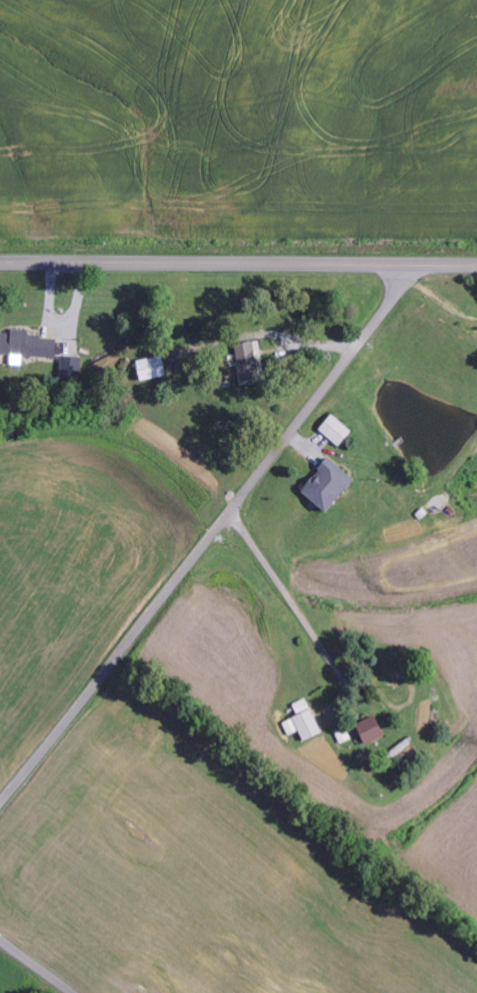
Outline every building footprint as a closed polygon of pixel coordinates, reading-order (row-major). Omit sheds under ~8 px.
[(58,334),(9,334),(9,364),(20,364),(20,357),(58,357),(58,334)] [(235,348),(241,376),(259,372),(253,344),(235,348)] [(82,357),(62,356),(61,379),(81,379),(82,357)] [(137,379),(163,377),(162,357),(136,359),(137,379)] [(352,432),(331,414),(318,428),(339,447),(352,432)] [(352,479),(329,457),(298,490),(322,512),(352,479)] [(321,733),(305,698),(292,705),(297,716),(282,723),(288,736),(298,731),(303,742),(321,733)] [(382,737),(373,716),(354,725),(364,745),(382,737)]
